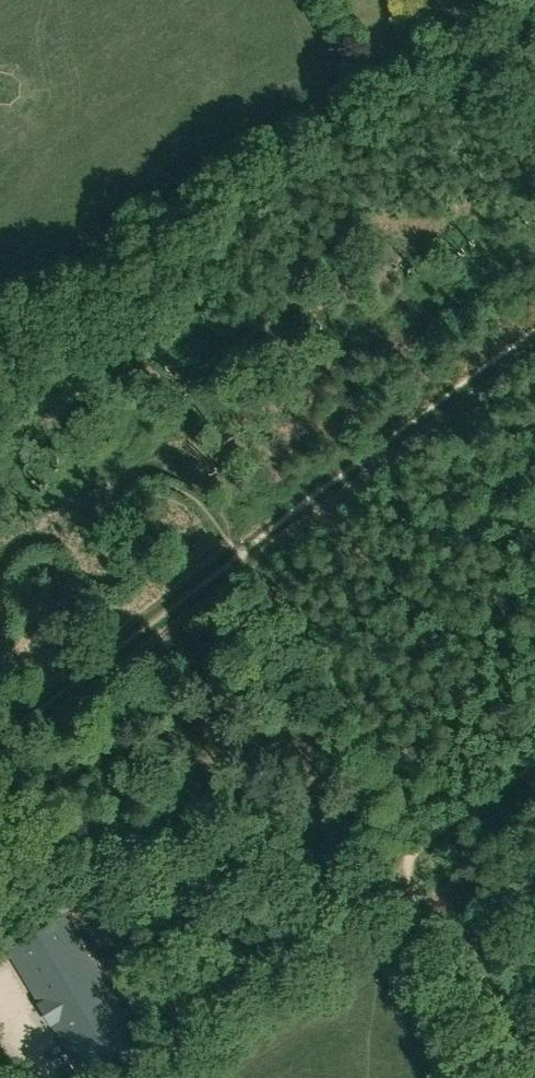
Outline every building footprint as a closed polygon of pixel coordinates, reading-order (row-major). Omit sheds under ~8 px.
[(52,1027),(82,1077),(83,1077),(138,1045),(63,918),(6,951),(39,1006),(35,1007),(48,1029),(52,1027)]
